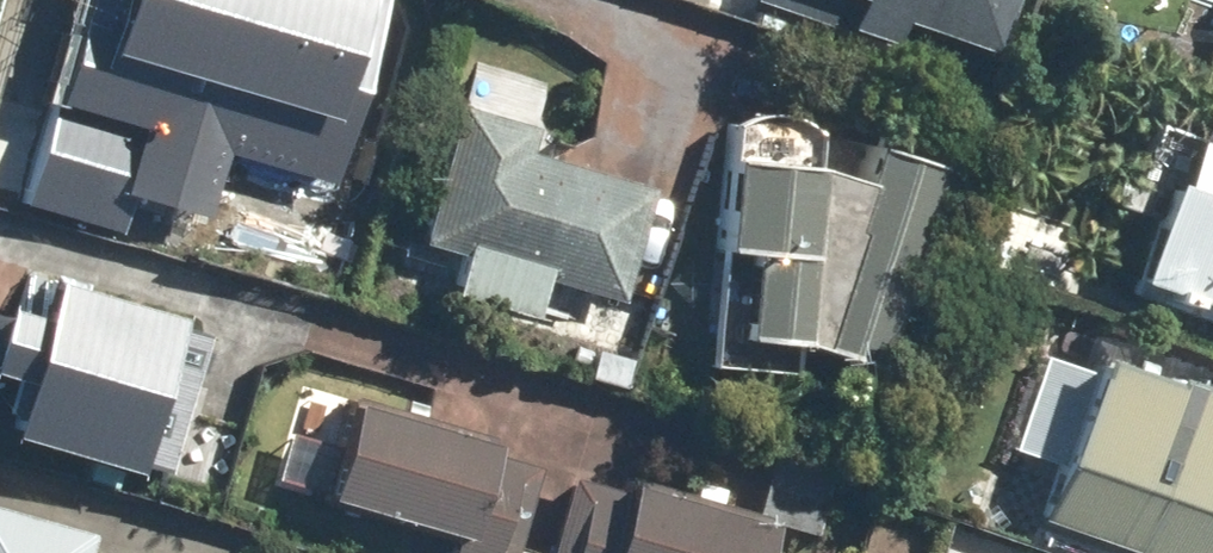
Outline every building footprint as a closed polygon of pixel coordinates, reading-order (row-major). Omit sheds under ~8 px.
[(39,108),(60,114),(36,194),(126,222),(140,176),(201,195),(216,145),(329,179),(384,0),(72,0),(39,108)] [(963,79),(993,0),(758,0),(963,79)] [(1204,94),(1212,98),(1212,70),(1204,94)] [(546,132),(463,104),(418,236),(466,252),(454,288),(536,316),(550,276),(620,300),(656,190),(540,151),(546,132)] [(744,113),(722,122),(704,363),(796,371),(798,338),(880,364),(937,165),(930,146),(910,134),(888,133),(869,143),(860,174),(816,159),(817,130),(797,116),(771,109),(744,113)] [(1183,133),(1125,294),(1212,325),(1212,144),(1183,133)] [(55,277),(44,314),(9,303),(0,333),(0,369),(30,378),(13,432),(140,471),(142,463),(166,470),(208,333),(182,325),(185,317),(55,277)] [(1064,388),(1030,488),(1212,548),(1212,437),(1064,388)] [(357,395),(329,491),(465,532),(459,552),(508,552),(535,464),(494,452),(499,437),(357,395)] [(828,460),(771,441),(748,512),(805,530),(828,460)] [(573,478),(550,552),(762,552),(770,526),(626,483),(623,493),(573,478)] [(92,529),(0,503),(0,552),(86,552),(92,529)]
